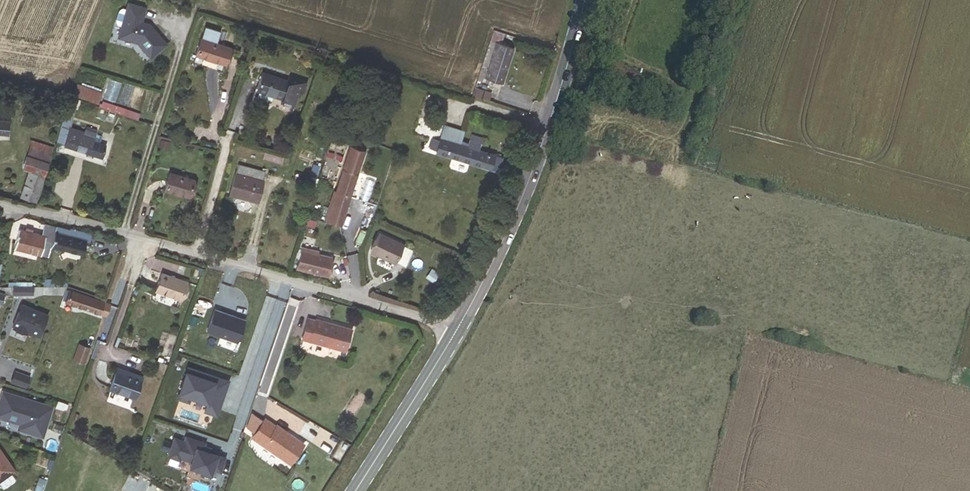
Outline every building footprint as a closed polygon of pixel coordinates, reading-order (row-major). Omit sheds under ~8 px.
[(149,31),(145,27),(145,25),(137,23),(142,8),(125,3),(121,17),(114,37),(133,43),(147,58),(162,44),(150,30),(149,31)] [(492,40),(502,43),(505,34),(495,30),(492,40)] [(195,56),(225,65),(230,48),(201,38),(195,56)] [(495,81),(503,83),(515,48),(502,43),(492,40),(478,80),(494,85),(495,81)] [(610,77),(622,80),(626,69),(614,65),(610,77)] [(287,80),(263,72),(257,91),(281,99),(280,102),(292,106),(298,90),(299,90),(302,91),(306,82),(289,76),(287,80)] [(78,84),(74,95),(83,98),(98,104),(102,94),(78,84)] [(473,96),(489,101),(492,93),(476,88),(473,96)] [(83,98),(74,95),(68,108),(76,111),(78,112),(83,98)] [(106,145),(101,143),(103,135),(86,129),(85,133),(70,127),(76,111),(68,108),(57,142),(64,145),(64,147),(101,159),(106,145)] [(8,136),(11,110),(5,110),(4,114),(0,114),(0,135),(8,136)] [(463,133),(445,127),(441,139),(440,138),(439,141),(433,139),(431,148),(437,150),(436,152),(492,171),(493,170),(499,172),(504,158),(479,150),(468,146),(459,144),(463,133)] [(468,146),(479,150),(483,139),(472,135),(468,146)] [(49,161),(40,159),(44,145),(32,141),(23,169),(28,171),(20,198),(36,202),(49,161)] [(40,159),(49,161),(53,147),(44,145),(40,159)] [(326,221),(341,226),(365,152),(350,147),(326,221)] [(230,195),(257,203),(265,172),(238,165),(230,195)] [(499,180),(506,184),(511,174),(504,170),(499,180)] [(165,190),(189,197),(194,180),(170,173),(165,190)] [(48,261),(51,248),(57,227),(44,224),(41,236),(21,230),(16,250),(41,256),(40,258),(48,261)] [(51,248),(83,256),(86,243),(90,244),(92,237),(57,227),(51,248)] [(412,250),(380,234),(371,253),(394,264),(395,262),(404,266),(412,250)] [(297,269),(328,277),(333,258),(318,255),(319,252),(302,248),(297,269)] [(155,289),(181,298),(187,281),(161,272),(155,289)] [(33,294),(33,287),(8,287),(2,287),(0,286),(0,305),(3,294),(33,294)] [(69,292),(66,303),(103,315),(106,304),(69,292)] [(27,334),(38,338),(47,316),(21,306),(13,328),(14,328),(13,330),(26,336),(27,334)] [(211,308),(204,329),(234,340),(241,318),(233,316),(232,317),(228,316),(229,314),(211,308)] [(351,329),(315,319),(315,320),(307,318),(301,339),(345,351),(351,329)] [(86,348),(77,345),(72,360),(81,363),(86,348)] [(110,387),(136,396),(142,377),(116,368),(110,387)] [(14,372),(11,382),(25,387),(28,377),(14,372)] [(0,398),(0,418),(19,424),(17,429),(42,437),(52,406),(2,391),(0,398)] [(252,434),(260,423),(253,418),(245,429),(252,434)] [(300,445),(274,426),(273,427),(262,420),(260,423),(252,434),(249,438),(287,464),(300,445)] [(183,439),(173,436),(167,454),(178,458),(179,455),(190,459),(188,465),(200,469),(199,471),(208,474),(210,467),(218,469),(222,456),(206,450),(200,448),(201,444),(203,441),(184,435),(183,439)] [(14,470),(0,450),(0,480),(14,470)]
